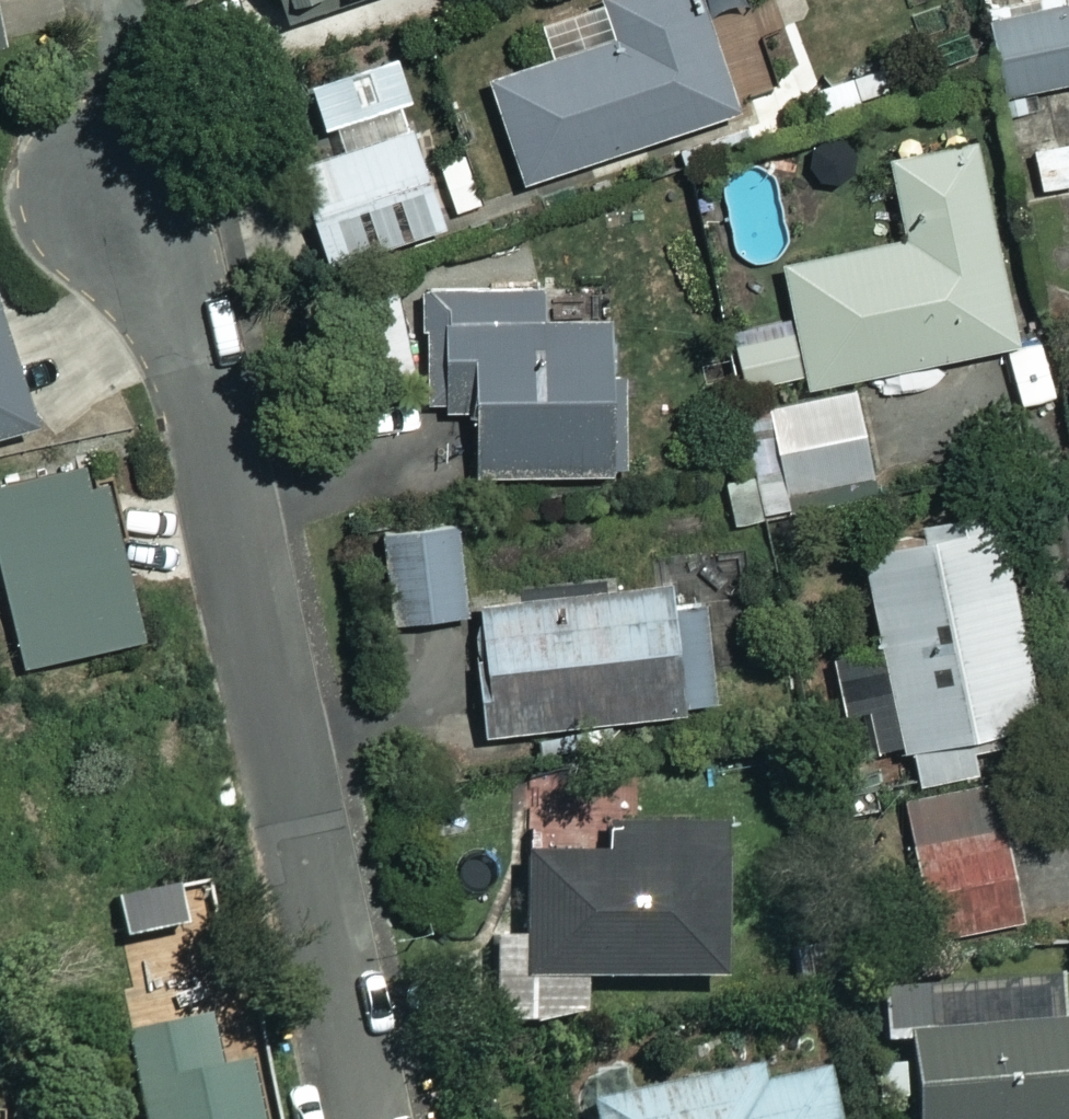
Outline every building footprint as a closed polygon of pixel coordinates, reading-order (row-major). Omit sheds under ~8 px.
[(8,0),(0,0),(0,50),(16,47),(8,0)] [(293,22),(397,0),(289,0),(293,22)] [(623,41),(498,81),(530,183),(777,106),(772,88),(739,98),(709,0),(610,0),(623,41)] [(1004,19),(1014,97),(1068,89),(1068,11),(1004,19)] [(453,232),(422,132),(299,170),(331,270),(453,232)] [(1037,150),(1045,201),(1068,197),(1068,146),(1037,150)] [(1030,349),(988,149),(897,168),(913,244),(789,269),(815,394),(1030,349)] [(0,283),(0,438),(44,424),(0,283)] [(552,327),(550,293),(434,297),(438,414),(484,413),(487,480),(637,475),(633,324),(552,327)] [(868,388),(774,410),(785,457),(879,435),(868,388)] [(95,471),(0,491),(0,566),(21,668),(149,641),(142,608),(118,492),(95,471)] [(792,474),(729,478),(732,528),(795,524),(792,474)] [(1009,509),(868,543),(927,792),(1068,759),(1009,509)] [(472,527),(393,533),(400,624),(479,618),(472,527)] [(710,622),(678,594),(486,606),(494,745),(717,731),(710,622)] [(1027,930),(1007,801),(908,816),(928,945),(1027,930)] [(615,860),(533,862),(533,877),(526,877),(527,939),(499,940),(501,1023),(584,1021),(583,983),(726,980),(724,830),(615,833),(615,860)] [(1068,1024),(1068,993),(1067,975),(885,996),(891,1044),(914,1041),(1068,1024)] [(238,1011),(130,1033),(148,1118),(261,1118),(238,1011)] [(914,1041),(923,1118),(1068,1118),(1068,1024),(914,1041)] [(599,1118),(843,1118),(833,1071),(770,1085),(767,1068),(596,1106),(599,1118)]
